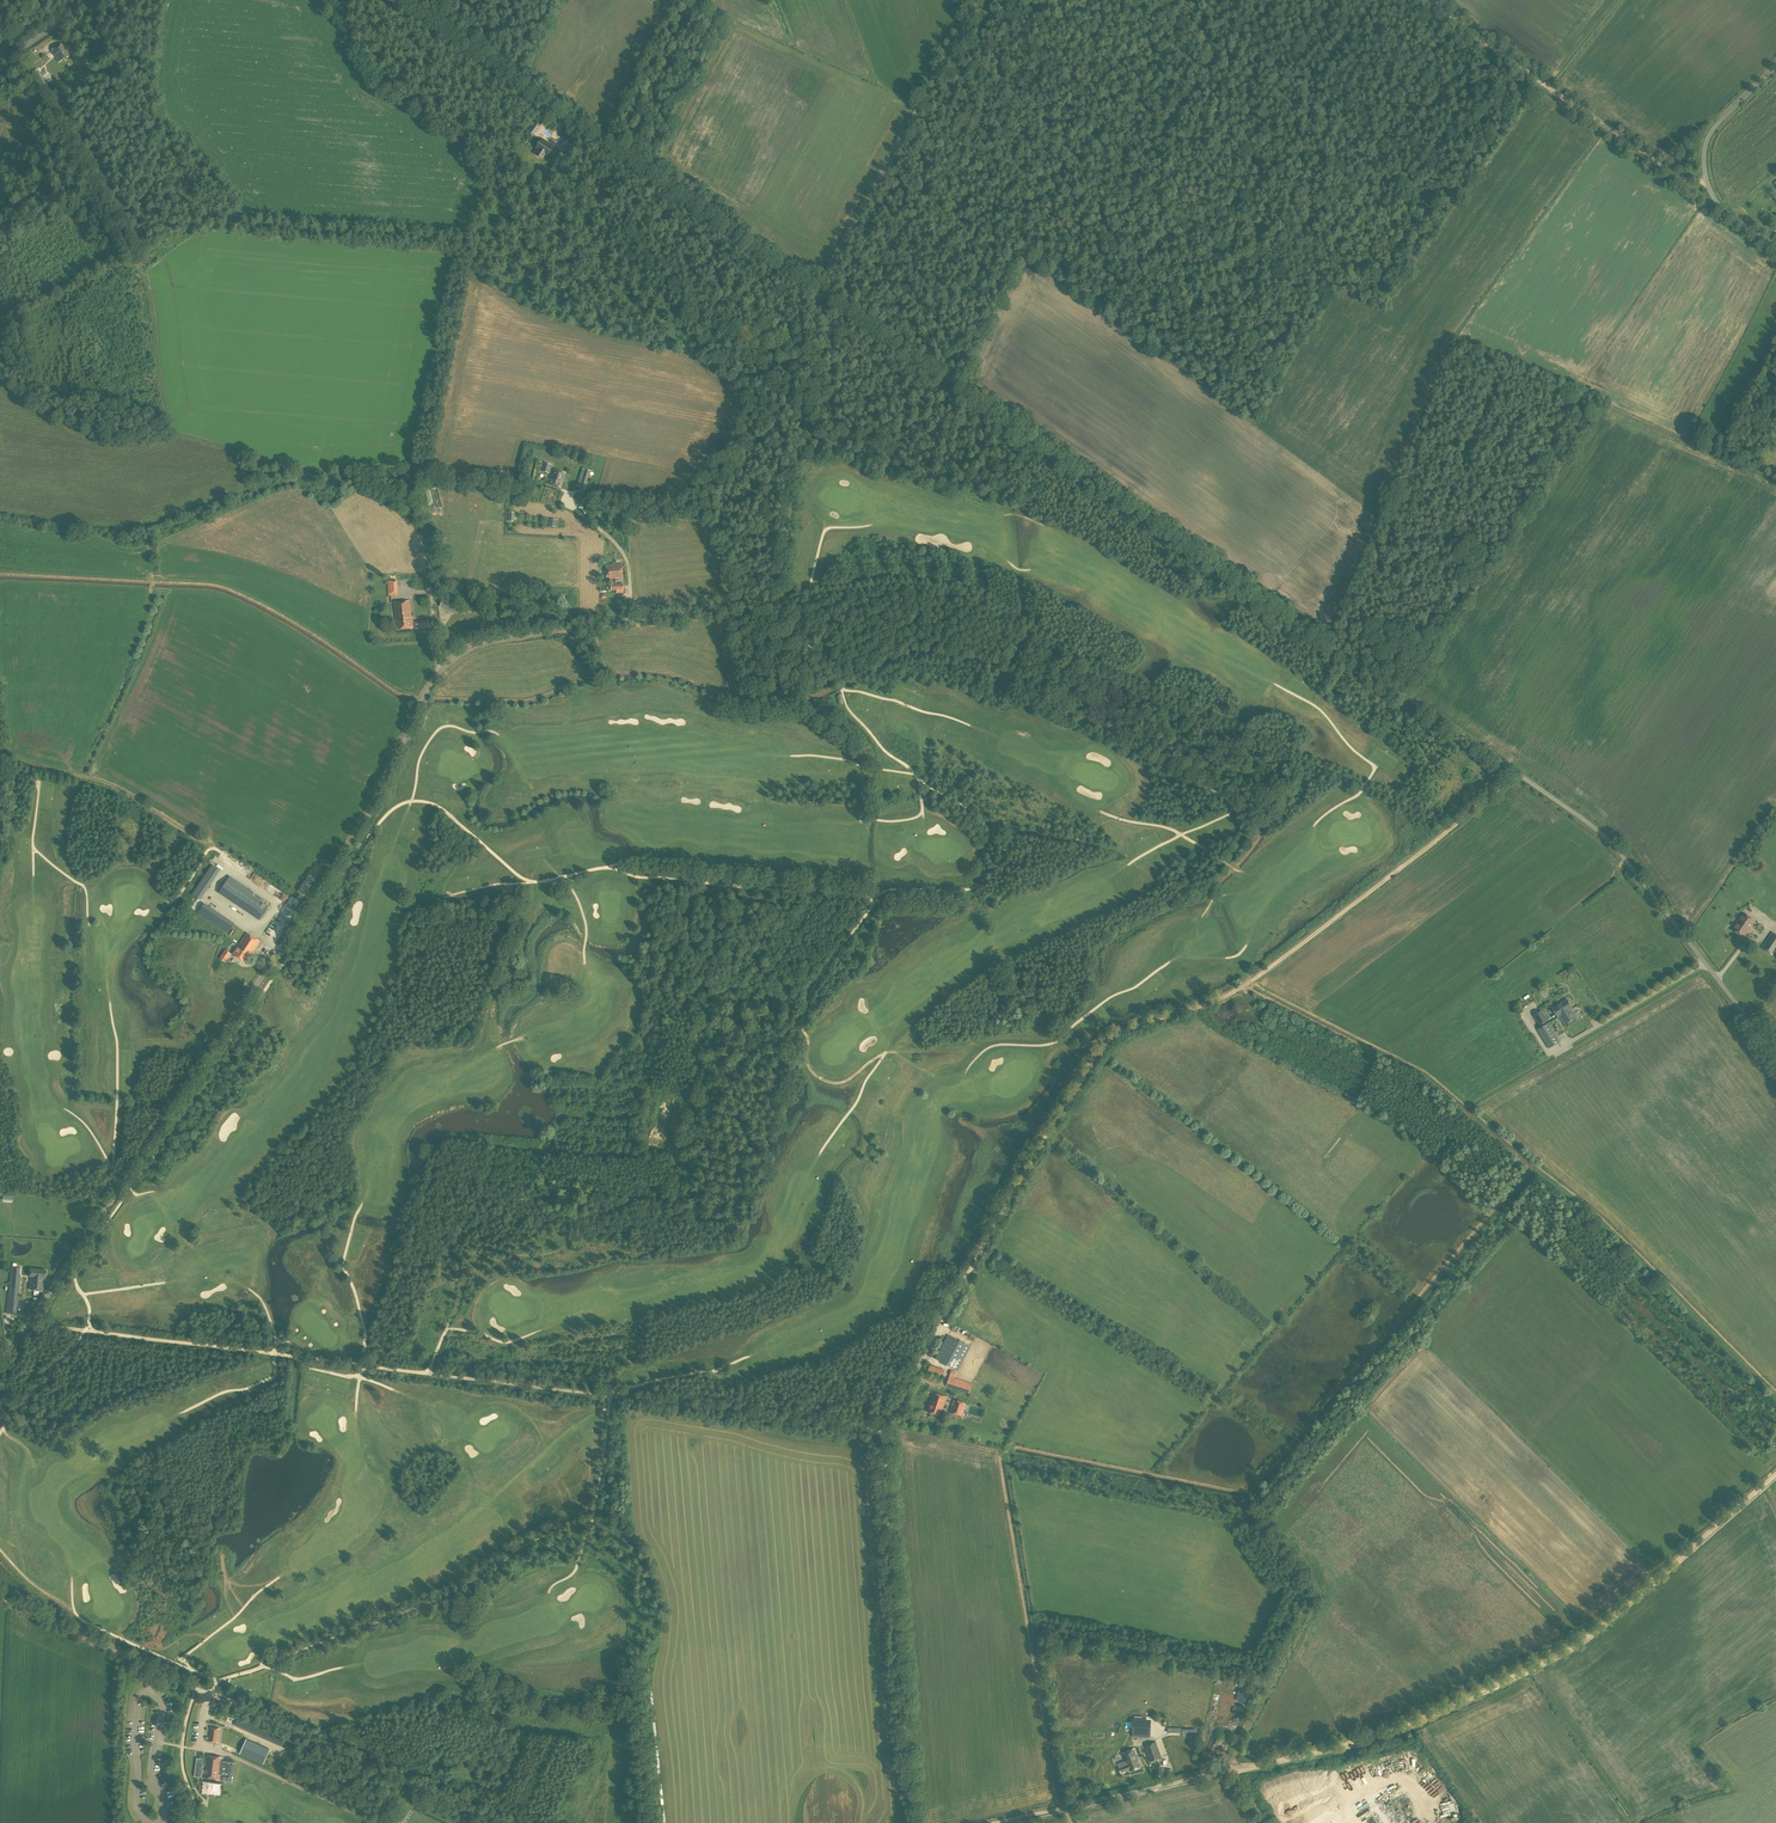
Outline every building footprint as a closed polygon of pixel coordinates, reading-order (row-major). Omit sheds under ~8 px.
[(58,62),(70,55),(63,43),(51,50),(58,62)] [(44,85),(50,81),(43,70),(42,70),(40,67),(35,70),(44,85)] [(538,129),(533,125),(529,129),(535,133),(538,129)] [(552,146),(542,139),(536,148),(539,150),(537,153),(543,157),(545,154),(546,155),(552,146)] [(561,163),(564,161),(558,155),(555,158),(559,161),(561,163)] [(549,473),(552,465),(544,462),(541,471),(549,473)] [(591,471),(582,468),(577,486),(579,487),(578,491),(584,493),(591,471)] [(562,488),(566,472),(552,469),(550,479),(549,478),(547,484),(562,488)] [(558,527),(558,520),(550,519),(549,526),(558,527)] [(607,578),(623,578),(622,564),(606,564),(607,578)] [(388,596),(397,596),(397,594),(397,581),(387,581),(388,596)] [(459,606),(443,600),(440,606),(457,613),(459,606)] [(412,618),(410,601),(394,603),(397,629),(413,627),(413,626),(414,626),(414,627),(429,625),(428,620),(413,622),(412,622),(412,617),(412,618)] [(220,869),(212,864),(202,879),(210,885),(220,869)] [(263,881),(258,874),(253,878),(258,885),(263,881)] [(255,893),(230,876),(219,893),(259,919),(268,905),(253,895),(255,893)] [(233,925),(202,906),(197,913),(228,933),(233,925)] [(1742,938),(1746,932),(1754,920),(1743,912),(1739,918),(1731,930),(1742,938)] [(250,955),(260,941),(247,932),(232,954),(244,962),(249,954),(250,955)] [(1775,950),(1775,935),(1772,932),(1761,948),(1772,955),(1775,950)] [(225,962),(231,954),(225,950),(219,958),(225,962)] [(1567,999),(1552,1008),(1558,1017),(1559,1016),(1565,1026),(1577,1018),(1571,1009),(1572,1008),(1567,999)] [(1540,1025),(1548,1021),(1541,1010),(1534,1015),(1540,1025)] [(1549,1048),(1560,1041),(1549,1023),(1538,1030),(1549,1048)] [(1567,1031),(1561,1034),(1564,1039),(1570,1036),(1567,1031)] [(8,1293),(6,1313),(17,1314),(22,1265),(12,1265),(8,1293)] [(45,1278),(46,1270),(30,1268),(29,1276),(30,1276),(29,1289),(43,1291),(44,1277),(45,1278)] [(957,1370),(970,1347),(948,1335),(935,1358),(957,1370)] [(969,1393),(972,1384),(949,1377),(946,1386),(969,1393)] [(940,1416),(946,1397),(932,1393),(926,1412),(940,1416)] [(962,1416),(966,1403),(953,1399),(949,1412),(962,1416)] [(969,1413),(982,1417),(985,1409),(972,1405),(969,1413)] [(1148,1736),(1149,1720),(1133,1719),(1132,1736),(1148,1736)] [(237,1720),(235,1725),(281,1746),(284,1741),(237,1720)] [(218,1743),(220,1728),(210,1727),(208,1741),(218,1743)] [(251,1741),(244,1756),(263,1764),(270,1749),(251,1741)] [(1150,1762),(1161,1758),(1156,1742),(1144,1746),(1150,1762)] [(1127,1765),(1121,1767),(1123,1772),(1130,1769),(1130,1771),(1139,1768),(1137,1763),(1138,1762),(1133,1750),(1122,1754),(1127,1765)] [(206,1760),(197,1758),(194,1776),(220,1780),(221,1770),(222,1770),(221,1774),(233,1776),(235,1762),(222,1760),(223,1757),(207,1755),(206,1760)] [(1451,1794),(1444,1799),(1447,1802),(1454,1797),(1451,1794)] [(1359,1805),(1366,1801),(1364,1797),(1356,1801),(1359,1805)] [(1360,1817),(1366,1822),(1374,1814),(1368,1809),(1360,1817)] [(1460,1813),(1452,1816),(1455,1822),(1459,1821),(1457,1817),(1461,1815),(1460,1813)] [(1317,1819),(1319,1822),(1331,1822),(1327,1814),(1317,1819)]
